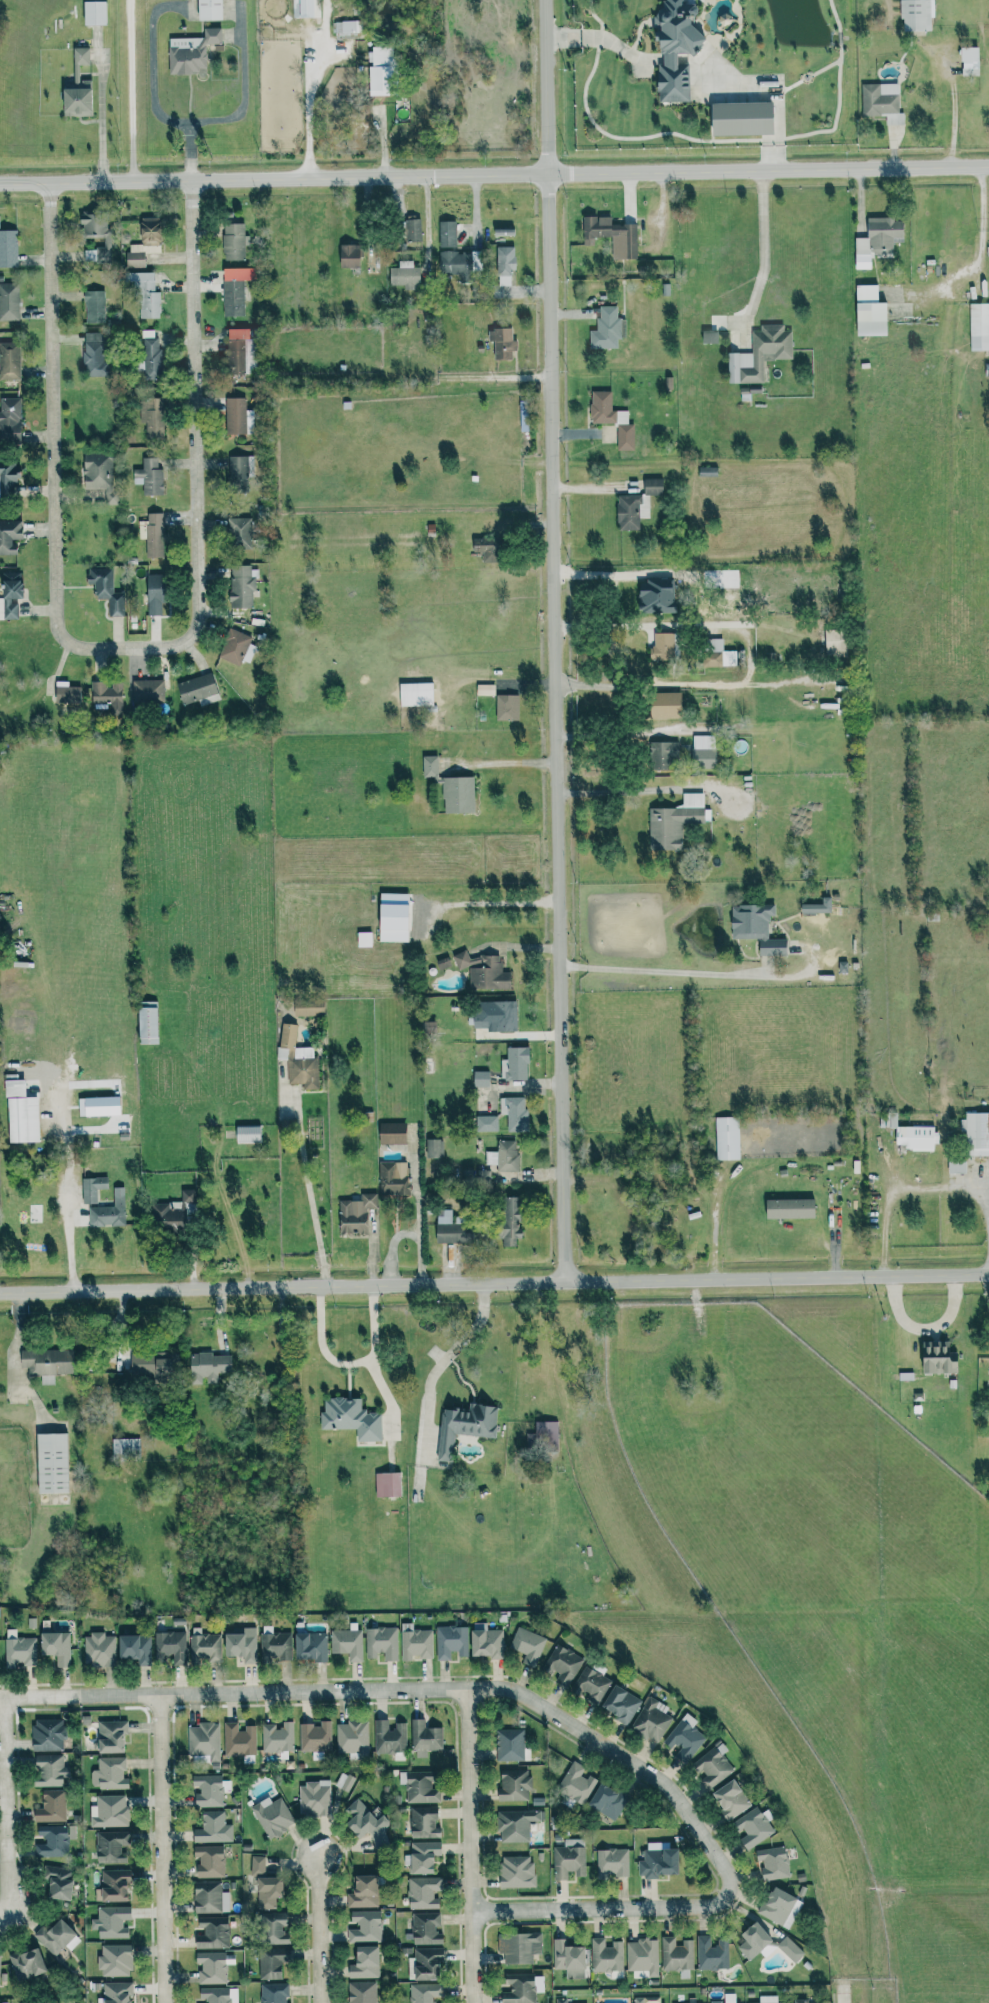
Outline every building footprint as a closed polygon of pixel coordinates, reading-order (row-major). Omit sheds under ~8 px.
[(105,25),(105,0),(82,1),(82,25),(105,25)] [(222,19),(221,0),(196,0),(197,20),(222,19)] [(320,0),(294,0),(294,18),(320,17),(320,0)] [(689,101),(688,64),(677,64),(676,53),(685,53),(696,56),(702,36),(693,33),(692,16),(697,15),(696,7),(682,3),(682,0),(664,0),(663,3),(664,12),(659,12),(658,14),(659,30),(653,31),(654,41),(660,43),(661,64),(657,64),(658,73),(657,76),(658,102),(689,101)] [(902,31),(931,31),(930,18),(934,18),(934,0),(901,0),(902,31)] [(359,20),(335,21),(335,36),(359,35),(359,20)] [(203,37),(168,38),(169,74),(206,73),(206,44),(220,44),(220,27),(203,28),(203,37)] [(369,96),(390,95),(389,46),(369,47),(369,64),(368,64),(369,96)] [(90,79),(78,79),(78,65),(88,65),(88,47),(73,47),(73,86),(61,86),(62,114),(90,114),(90,79)] [(978,47),(961,47),(961,76),(979,75),(978,47)] [(899,84),(862,84),(862,115),(885,115),(886,125),(903,125),(903,113),(899,113),(899,84)] [(711,135),(772,134),(771,102),(710,103),(711,135)] [(110,262),(109,218),(99,218),(99,213),(80,213),(81,236),(103,235),(104,248),(83,249),(84,262),(110,262)] [(405,241),(420,241),(419,216),(404,217),(405,241)] [(636,224),(610,225),(610,216),(582,217),(583,246),(593,245),(593,237),(611,237),(612,259),(637,258),(636,224)] [(159,245),(158,217),(139,217),(140,245),(159,245)] [(854,238),(855,269),(871,269),(870,258),(892,258),(892,238),(902,237),(902,218),(866,219),(867,238),(854,238)] [(439,247),(455,247),(455,221),(438,221),(439,247)] [(244,223),(222,223),(223,260),(245,260),(244,223)] [(16,267),(15,230),(0,230),(0,267),(16,267)] [(127,268),(143,267),(142,244),(126,244),(127,268)] [(339,267),(360,268),(361,245),(339,245),(339,267)] [(515,246),(497,246),(497,286),(511,286),(511,270),(515,270),(515,246)] [(438,252),(439,275),(466,274),(466,251),(438,252)] [(481,251),(471,251),(471,270),(480,271),(481,251)] [(412,261),(398,261),(398,268),(389,268),(389,285),(404,285),(404,290),(419,290),(419,267),(412,267),(412,261)] [(222,268),(223,317),(244,316),(243,280),(252,280),(251,267),(222,268)] [(154,272),(127,272),(127,282),(136,282),(137,318),(160,318),(160,291),(154,291),(154,272)] [(18,320),(17,283),(0,283),(0,321),(18,320)] [(886,335),(886,302),(877,303),(877,284),(855,285),(856,336),(886,335)] [(84,291),(85,324),(104,323),(104,290),(84,291)] [(970,351),(988,351),(988,304),(969,305),(970,351)] [(617,348),(617,338),(625,338),(625,318),(617,318),(616,305),(597,306),(598,330),(589,330),(589,349),(617,348)] [(728,383),(763,383),(763,360),(792,360),(791,331),(783,331),(783,324),(760,324),(760,331),(752,331),(752,353),(728,353),(728,383)] [(493,341),(493,360),(511,360),(511,351),(516,351),(516,341),(511,341),(511,329),(488,328),(488,341),(493,341)] [(249,329),(227,329),(227,367),(223,367),(222,375),(254,375),(254,338),(249,338),(249,329)] [(142,361),(135,361),(135,370),(143,370),(143,380),(159,380),(159,330),(142,330),(142,361)] [(106,376),(105,332),(83,333),(83,376),(106,376)] [(19,342),(0,342),(0,380),(20,380),(19,342)] [(611,391),(590,391),(590,424),(617,423),(617,450),(634,450),(634,424),(628,424),(628,411),(611,411),(611,391)] [(139,421),(145,421),(146,440),(164,439),(163,397),(139,398),(139,421)] [(20,443),(19,398),(0,398),(0,444),(20,443)] [(244,398),(225,398),(226,435),(244,434),(244,398)] [(104,489),(104,504),(116,504),(116,466),(112,466),(112,453),(83,453),(83,489),(104,489)] [(228,492),(247,492),(247,456),(228,457),(228,492)] [(133,484),(142,484),(143,495),(161,495),(161,458),(142,458),(142,469),(133,469),(133,484)] [(14,498),(13,486),(19,486),(19,462),(0,463),(0,498),(14,498)] [(698,476),(717,476),(717,467),(698,467),(698,476)] [(662,478),(644,479),(644,494),(663,494),(662,478)] [(616,495),(617,530),(639,530),(639,518),(649,518),(649,512),(641,512),(640,495),(616,495)] [(138,521),(138,539),(145,539),(146,558),(165,558),(163,513),(147,514),(147,521),(138,521)] [(228,549),(253,548),(251,517),(227,518),(228,549)] [(0,521),(0,555),(15,555),(15,539),(22,539),(21,521),(0,521)] [(472,552),(482,552),(482,562),(497,562),(497,542),(472,541),(472,552)] [(250,566),(229,566),(230,608),(254,608),(254,576),(250,576),(250,566)] [(124,617),(124,589),(112,588),(112,568),(87,568),(87,584),(94,584),(94,599),(108,599),(108,616),(124,617)] [(16,599),(21,599),(21,572),(0,573),(0,620),(16,620),(16,599)] [(168,615),(167,575),(146,575),(147,615),(168,615)] [(673,612),(673,581),(638,582),(639,613),(673,612)] [(239,666),(251,637),(229,628),(217,657),(239,666)] [(824,630),(825,656),(846,655),(845,629),(824,630)] [(673,633),(652,633),(652,659),(674,659),(673,633)] [(702,666),(722,667),(722,639),(707,639),(707,652),(702,652),(702,666)] [(200,706),(220,700),(210,672),(176,684),(183,705),(198,700),(200,706)] [(132,681),(132,704),(165,703),(164,680),(132,681)] [(54,703),(80,704),(80,687),(68,687),(68,682),(55,681),(54,703)] [(110,716),(123,716),(122,683),(108,684),(108,682),(91,682),(92,703),(109,703),(110,716)] [(432,682),(399,683),(399,706),(432,705),(432,682)] [(476,695),(494,695),(495,684),(476,684),(476,695)] [(680,692),(649,693),(649,719),(681,718),(680,692)] [(496,695),(496,720),(519,720),(519,695),(496,695)] [(692,768),(715,769),(715,736),(692,735),(692,768)] [(677,742),(650,742),(650,770),(677,770),(677,742)] [(437,756),(422,756),(423,777),(437,777),(437,756)] [(443,814),(474,813),(473,778),(442,779),(443,814)] [(649,808),(650,851),(682,850),(681,824),(704,824),(703,793),(682,794),(682,808),(649,808)] [(822,904),(800,904),(801,913),(831,912),(830,897),(822,897),(822,904)] [(774,904),(731,904),(731,938),(758,938),(758,956),(786,956),(786,938),(768,938),(768,916),(774,916),(774,904)] [(379,941),(407,942),(407,929),(379,928),(379,941)] [(357,947),(372,946),(371,931),(357,932),(357,947)] [(511,988),(510,971),(500,971),(500,955),(467,956),(467,953),(455,953),(455,968),(469,968),(469,988),(511,988)] [(293,1016),(323,1015),(323,999),(293,999),(293,1016)] [(157,1001),(137,1001),(138,1043),(158,1043),(157,1001)] [(516,1001),(472,1002),(473,1027),(489,1027),(489,1031),(517,1031),(516,1001)] [(423,1032),(435,1033),(436,1022),(423,1021),(423,1032)] [(318,1088),(317,1056),(312,1057),(312,1047),(296,1048),(295,1023),(278,1023),(279,1059),(287,1058),(288,1084),(302,1083),(302,1089),(318,1088)] [(500,1059),(501,1079),(528,1079),(527,1047),(506,1047),(507,1059),(500,1059)] [(473,1086),(488,1086),(489,1071),(473,1071),(473,1086)] [(37,1096),(25,1096),(25,1079),(5,1079),(7,1142),(38,1142),(37,1096)] [(527,1132),(526,1096),(499,1097),(500,1114),(507,1114),(508,1132),(527,1132)] [(962,1112),(962,1131),(965,1131),(965,1155),(988,1156),(988,1112),(962,1112)] [(497,1115),(476,1116),(476,1132),(497,1131),(497,1115)] [(715,1117),(716,1160),(739,1160),(738,1116),(715,1117)] [(405,1123),(379,1122),(378,1143),(405,1144),(405,1123)] [(235,1125),(235,1143),(260,1142),(260,1125),(235,1125)] [(936,1150),(936,1127),(896,1126),(895,1144),(904,1144),(904,1150),(936,1150)] [(426,1157),(443,1157),(443,1139),(426,1139),(426,1157)] [(517,1171),(518,1140),(497,1140),(497,1151),(485,1151),(485,1164),(497,1164),(497,1171),(517,1171)] [(948,1173),(966,1172),(965,1157),(948,1158),(948,1173)] [(380,1195),(408,1195),(408,1161),(380,1161),(380,1195)] [(490,1170),(477,1169),(477,1188),(490,1189),(490,1170)] [(96,1189),(107,1189),(107,1177),(81,1177),(82,1203),(96,1203),(96,1189)] [(89,1226),(125,1225),(124,1187),(113,1187),(113,1206),(88,1207),(89,1226)] [(195,1202),(194,1189),(181,1189),(181,1202),(195,1202)] [(338,1200),(338,1234),(367,1234),(367,1208),(376,1208),(376,1193),(360,1193),(360,1200),(338,1200)] [(519,1197),(498,1197),(499,1239),(502,1238),(502,1246),(520,1246),(519,1197)] [(765,1199),(765,1219),(814,1218),(814,1198),(765,1199)] [(151,1203),(152,1230),(184,1229),(183,1208),(166,1208),(165,1203),(151,1203)] [(437,1243),(471,1242),(470,1223),(453,1223),(453,1209),(436,1210),(437,1243)] [(956,1352),(949,1352),(948,1340),(921,1341),(922,1373),(957,1372),(956,1352)] [(20,1349),(19,1367),(28,1367),(28,1375),(40,1375),(40,1385),(54,1385),(54,1375),(72,1375),(73,1350),(20,1349)] [(130,1374),(175,1375),(176,1353),(130,1352),(130,1374)] [(230,1355),(212,1355),(211,1352),(189,1352),(189,1384),(203,1384),(203,1383),(218,1383),(218,1374),(230,1374),(230,1355)] [(320,1429),(356,1429),(356,1441),(381,1440),(380,1411),(361,1411),(360,1397),(323,1398),(324,1411),(320,1411),(320,1429)] [(437,1461),(452,1461),(454,1434),(495,1437),(497,1409),(441,1406),(437,1461)] [(534,1422),(535,1434),(528,1434),(528,1445),(539,1445),(539,1452),(557,1451),(557,1421),(534,1422)] [(66,1432),(35,1433),(37,1493),(68,1493),(66,1432)] [(112,1456),(139,1455),(139,1438),(112,1438),(112,1456)] [(400,1496),(399,1472),(375,1473),(375,1496),(400,1496)] [(432,1630),(412,1630),(412,1623),(401,1623),(401,1661),(412,1661),(412,1657),(432,1658),(432,1630)] [(502,1657),(502,1629),(487,1630),(486,1623),(471,1623),(471,1658),(502,1657)] [(450,1660),(450,1655),(467,1654),(466,1626),(436,1627),(437,1661),(450,1660)] [(220,1634),(201,1634),(201,1628),(190,1627),(190,1661),(220,1661),(220,1634)] [(255,1627),(233,1628),(233,1633),(223,1634),(224,1656),(244,1656),(244,1661),(256,1661),(255,1627)] [(397,1627),(365,1628),(366,1658),(381,1658),(381,1661),(397,1660),(397,1627)] [(525,1654),(522,1662),(535,1667),(546,1638),(517,1627),(509,1648),(525,1654)] [(362,1662),(361,1630),(330,1630),(330,1653),(348,1653),(348,1662),(362,1662)] [(154,1632),(155,1663),(164,1663),(164,1661),(185,1660),(184,1631),(154,1632)] [(69,1632),(39,1633),(39,1655),(55,1655),(56,1667),(69,1667),(69,1632)] [(290,1632),(260,1633),(260,1662),(271,1662),(271,1660),(290,1659),(290,1632)] [(113,1636),(104,1636),(104,1633),(83,1634),(84,1666),(113,1666),(113,1636)] [(294,1634),(294,1661),(326,1660),(326,1633),(294,1634)] [(137,1659),(138,1665),(151,1665),(150,1635),(117,1636),(118,1659),(137,1659)] [(552,1681),(568,1689),(583,1658),(556,1644),(542,1673),(553,1678),(552,1681)] [(571,1690),(585,1698),(585,1699),(596,1705),(610,1679),(585,1665),(571,1690)] [(629,1724),(641,1698),(611,1685),(600,1710),(629,1724)] [(658,1743),(672,1718),(660,1711),(664,1704),(649,1696),(629,1730),(647,1740),(648,1737),(658,1743)] [(706,1739),(693,1726),(697,1722),(687,1713),(662,1741),(673,1752),(673,1753),(684,1763),(706,1739)] [(442,1727),(425,1727),(425,1718),(412,1719),(413,1758),(427,1758),(427,1750),(442,1750),(442,1727)] [(32,1751),(65,1750),(64,1719),(32,1720),(32,1751)] [(388,1719),(374,1720),(375,1753),(407,1753),(406,1723),(395,1723),(395,1730),(388,1730),(388,1719)] [(98,1753),(122,1753),(122,1734),(127,1734),(126,1720),(97,1721),(98,1753)] [(331,1751),(330,1720),(319,1721),(319,1724),(299,1725),(300,1752),(331,1751)] [(337,1755),(368,1754),(367,1720),(346,1720),(346,1723),(336,1724),(337,1755)] [(255,1727),(237,1728),(237,1721),(224,1722),(225,1757),(243,1757),(243,1762),(252,1762),(252,1756),(255,1756),(255,1727)] [(261,1724),(262,1752),(293,1751),(293,1721),(278,1721),(278,1723),(261,1724)] [(219,1723),(198,1722),(198,1727),(187,1727),(187,1755),(210,1755),(210,1762),(219,1762),(219,1723)] [(495,1730),(496,1761),(524,1760),(523,1729),(495,1730)] [(705,1790),(734,1771),(722,1754),(727,1751),(722,1742),(690,1764),(699,1777),(697,1778),(705,1790)] [(63,1755),(35,1755),(35,1772),(33,1772),(33,1787),(62,1786),(62,1778),(68,1778),(68,1767),(63,1767),(63,1755)] [(97,1758),(98,1770),(91,1771),(91,1788),(128,1788),(128,1778),(124,1778),(124,1757),(97,1758)] [(594,1780),(581,1774),(585,1767),(572,1760),(556,1791),(582,1804),(594,1780)] [(499,1801),(528,1801),(528,1790),(530,1790),(530,1770),(498,1770),(499,1801)] [(406,1803),(440,1803),(440,1790),(430,1790),(430,1772),(401,1772),(401,1782),(406,1782),(406,1803)] [(195,1807),(222,1807),(222,1775),(192,1776),(192,1789),(194,1789),(195,1807)] [(750,1807),(735,1779),(711,1792),(726,1820),(750,1807)] [(330,1816),(330,1781),(299,1782),(299,1816),(330,1816)] [(626,1797),(599,1783),(587,1806),(614,1820),(626,1797)] [(33,1821),(64,1822),(65,1790),(42,1790),(41,1809),(33,1808),(33,1821)] [(89,1806),(90,1827),(127,1827),(127,1795),(96,1795),(96,1806),(89,1806)] [(250,1807),(268,1839),(295,1824),(280,1797),(271,1802),(268,1797),(250,1807)] [(344,1824),(359,1841),(365,1835),(377,1848),(388,1838),(382,1831),(390,1823),(376,1807),(370,1812),(357,1798),(343,1810),(350,1818),(344,1824)] [(736,1832),(742,1829),(746,1835),(739,1840),(747,1851),(775,1832),(757,1806),(731,1824),(736,1832)] [(437,1838),(436,1807),(410,1807),(411,1838),(437,1838)] [(224,1811),(201,1811),(201,1829),(192,1830),(193,1842),(232,1842),(232,1824),(224,1824),(224,1811)] [(496,1811),(496,1832),(500,1832),(500,1842),(528,1842),(529,1821),(540,1822),(540,1811),(496,1811)] [(68,1827),(37,1826),(36,1836),(44,1836),(44,1844),(34,1844),(34,1857),(67,1857),(68,1827)] [(126,1863),(126,1853),(121,1853),(122,1832),(96,1832),(96,1863),(126,1863)] [(554,1880),(567,1880),(567,1874),(585,1874),(584,1839),(564,1839),(564,1847),(553,1847),(554,1880)] [(440,1842),(409,1842),(410,1874),(432,1874),(432,1856),(441,1856),(440,1842)] [(675,1874),(675,1849),(659,1849),(659,1843),(645,1843),(645,1860),(638,1860),(638,1877),(659,1877),(659,1874),(675,1874)] [(193,1847),(193,1857),(197,1857),(197,1877),(223,1877),(223,1846),(193,1847)] [(763,1880),(789,1877),(786,1846),(755,1850),(756,1860),(761,1860),(763,1880)] [(628,1876),(628,1849),(596,1849),(597,1877),(628,1876)] [(265,1856),(251,1856),(250,1874),(264,1874),(265,1856)] [(533,1856),(499,1856),(499,1888),(533,1887),(533,1856)] [(67,1901),(72,1869),(44,1865),(41,1887),(47,1888),(45,1898),(67,1901)] [(100,1870),(101,1890),(95,1890),(95,1902),(127,1901),(127,1869),(100,1870)] [(346,1893),(347,1907),(377,1907),(376,1875),(353,1875),(353,1893),(346,1893)] [(275,1909),(275,1900),(280,1900),(280,1877),(256,1877),(257,1909),(275,1909)] [(441,1877),(408,1878),(408,1909),(436,1909),(436,1891),(441,1891),(441,1877)] [(221,1913),(220,1882),(193,1882),(194,1913),(221,1913)] [(797,1899),(772,1885),(757,1913),(788,1930),(797,1913),(791,1910),(797,1899)] [(98,1939),(127,1938),(127,1928),(123,1928),(122,1920),(130,1920),(130,1906),(97,1907),(97,1919),(90,1919),(90,1927),(97,1927),(98,1939)] [(350,1911),(350,1922),(357,1922),(357,1929),(347,1929),(347,1942),(381,1942),(381,1911),(350,1911)] [(413,1945),(442,1944),(442,1930),(439,1930),(439,1912),(412,1913),(413,1945)] [(287,1944),(287,1913),(260,1913),(259,1944),(287,1944)] [(194,1949),(228,1948),(228,1916),(200,1917),(200,1935),(194,1935),(194,1949)] [(39,1927),(32,1936),(54,1956),(75,1934),(58,1918),(45,1933),(39,1927)] [(744,1941),(737,1947),(747,1960),(771,1942),(756,1921),(739,1934),(744,1941)] [(498,1953),(503,1953),(503,1964),(533,1964),(533,1954),(541,1954),(541,1933),(497,1934),(498,1953)] [(713,1936),(697,1935),(697,1969),(728,1970),(728,1939),(713,1939),(713,1936)] [(693,1942),(675,1942),(675,1936),(661,1936),(662,1970),(693,1970),(693,1942)] [(776,1946),(795,1963),(804,1953),(786,1936),(776,1946)] [(623,1971),(622,1943),(605,1944),(604,1937),(590,1938),(591,1972),(623,1971)] [(552,1939),(553,1969),(565,1969),(565,1979),(584,1979),(583,1946),(567,1947),(567,1939),(552,1939)] [(626,1940),(626,1971),(633,1971),(633,1978),(658,1977),(657,1939),(626,1940)] [(100,1945),(101,1955),(98,1955),(98,1977),(131,1976),(130,1945),(100,1945)] [(8,1957),(18,1983),(46,1972),(36,1946),(8,1957)] [(378,1978),(378,1946),(354,1946),(354,1964),(348,1965),(348,1978),(378,1978)] [(259,1980),(281,1979),(280,1965),(290,1965),(289,1947),(258,1948),(259,1980)] [(441,1948),(413,1948),(414,1980),(438,1980),(437,1961),(442,1961),(441,1948)] [(199,1984),(226,1984),(226,1965),(233,1965),(233,1953),(195,1953),(195,1963),(198,1963),(199,1984)] [(535,1992),(543,1992),(543,1974),(507,1974),(506,1992),(501,1992),(501,2002),(535,2002),(535,1992)] [(102,2002),(129,2002),(129,1995),(132,1995),(132,1982),(102,1983),(102,2002)] [(376,1982),(348,1983),(348,2002),(376,2002),(376,1982)] [(260,1984),(260,2002),(290,2002),(290,2001),(288,2001),(288,1983),(260,1984)] [(410,2002),(439,2002),(439,2000),(442,2000),(442,1984),(409,1984),(410,2002)] [(229,1988),(199,1988),(199,2002),(229,2002),(229,1988)] [(710,2002),(735,2002),(735,1994),(723,1994),(723,2000),(710,2000),(710,2002)]
